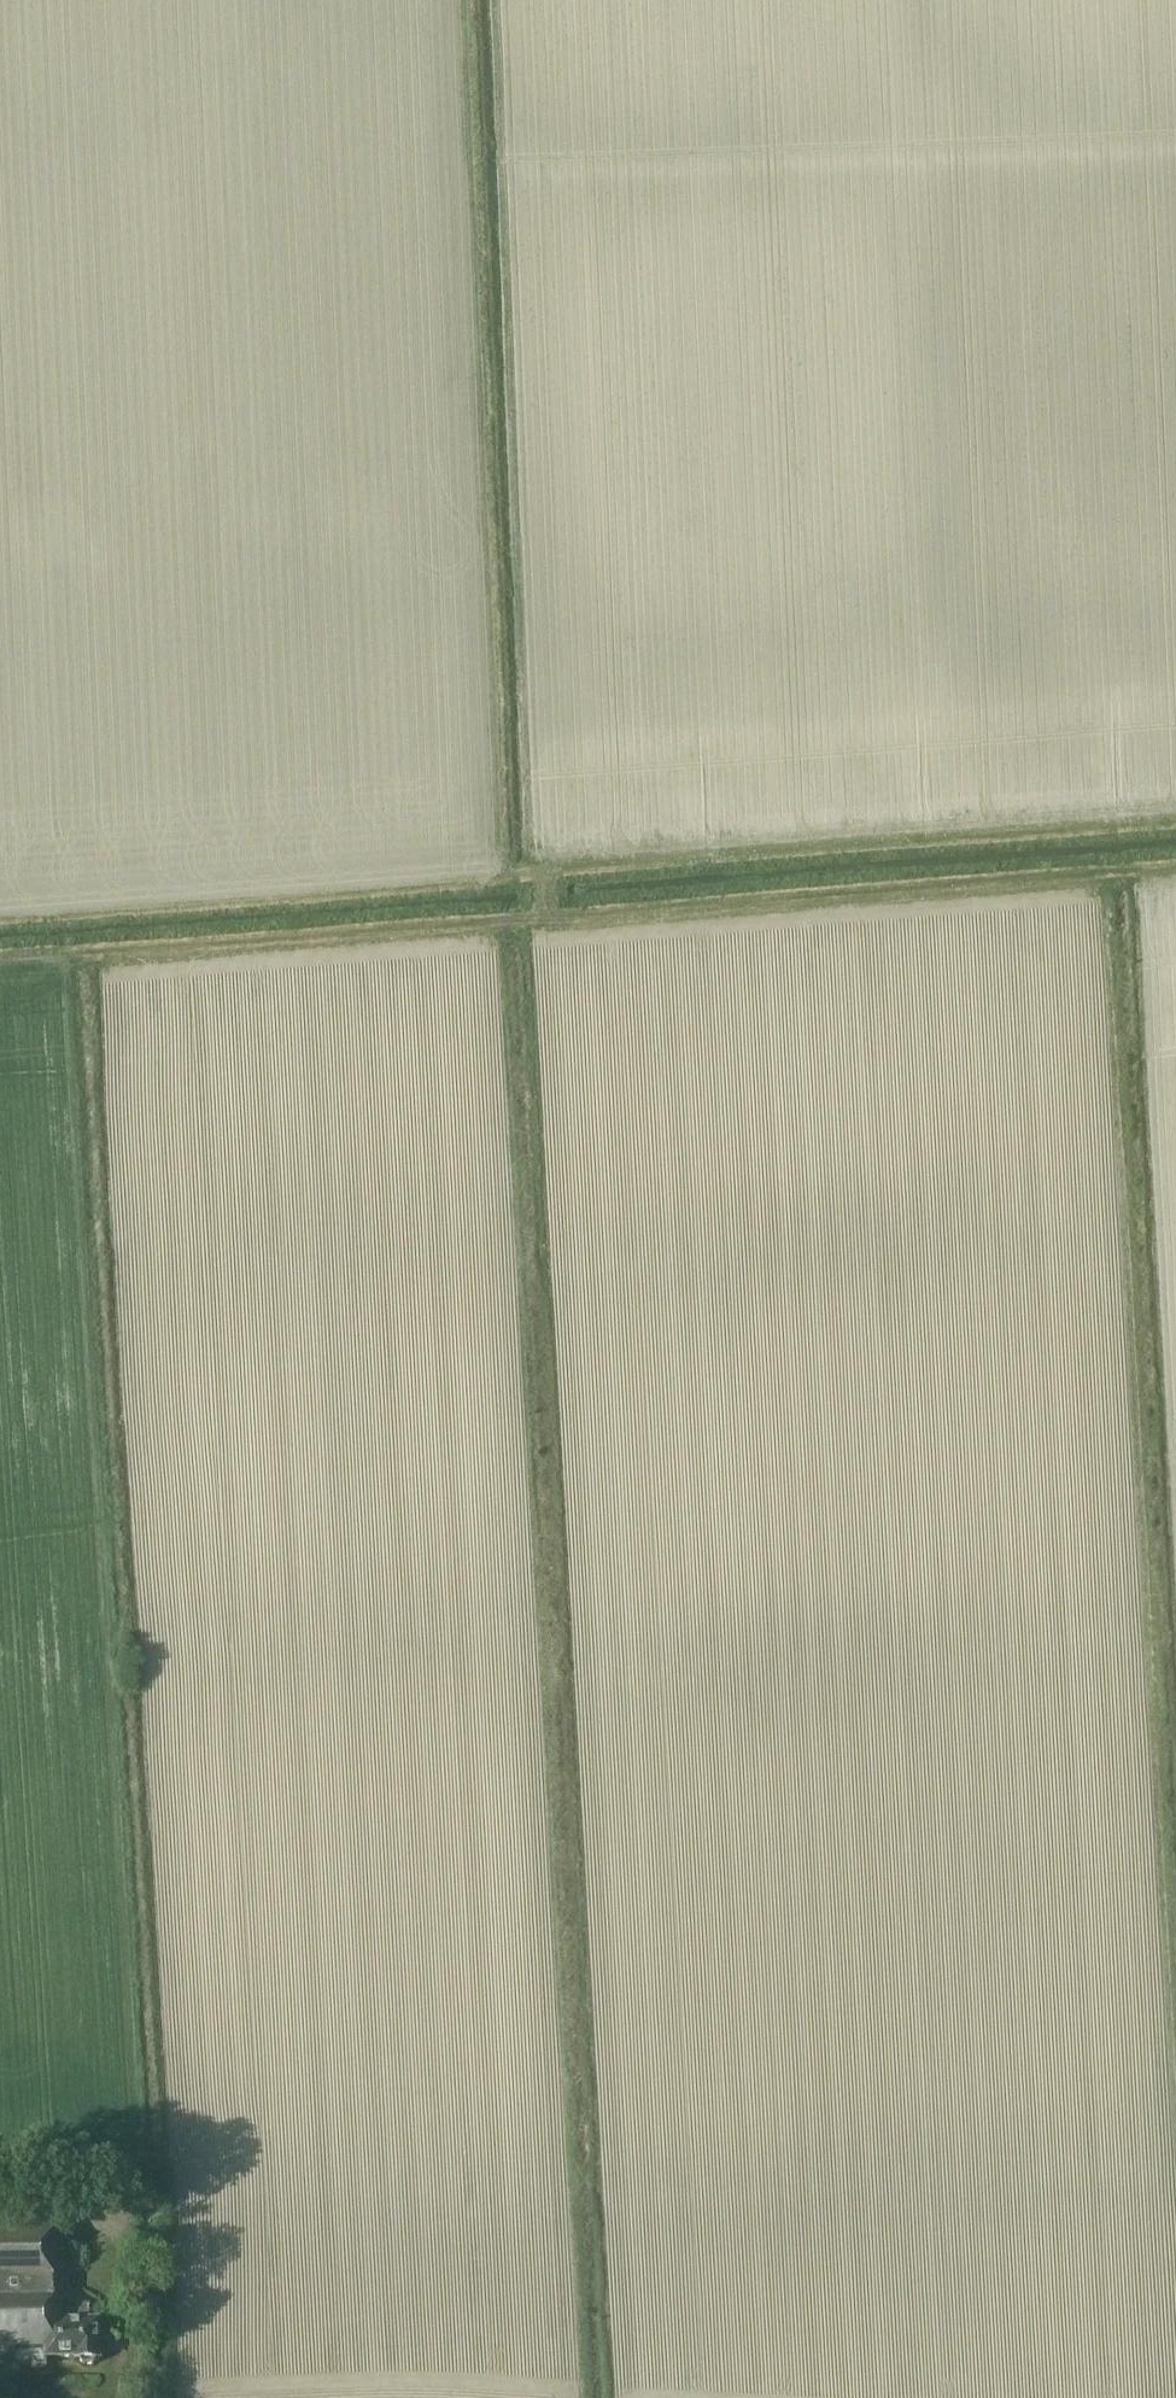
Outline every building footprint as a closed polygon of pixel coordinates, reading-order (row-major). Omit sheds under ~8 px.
[(100,2360),(99,2321),(90,2321),(90,2304),(74,2305),(74,2311),(64,2311),(62,2212),(0,2213),(0,2365),(14,2364),(14,2368),(47,2367),(47,2358),(76,2358),(76,2360),(79,2360),(83,2365),(94,2365),(97,2360),(100,2360)]
